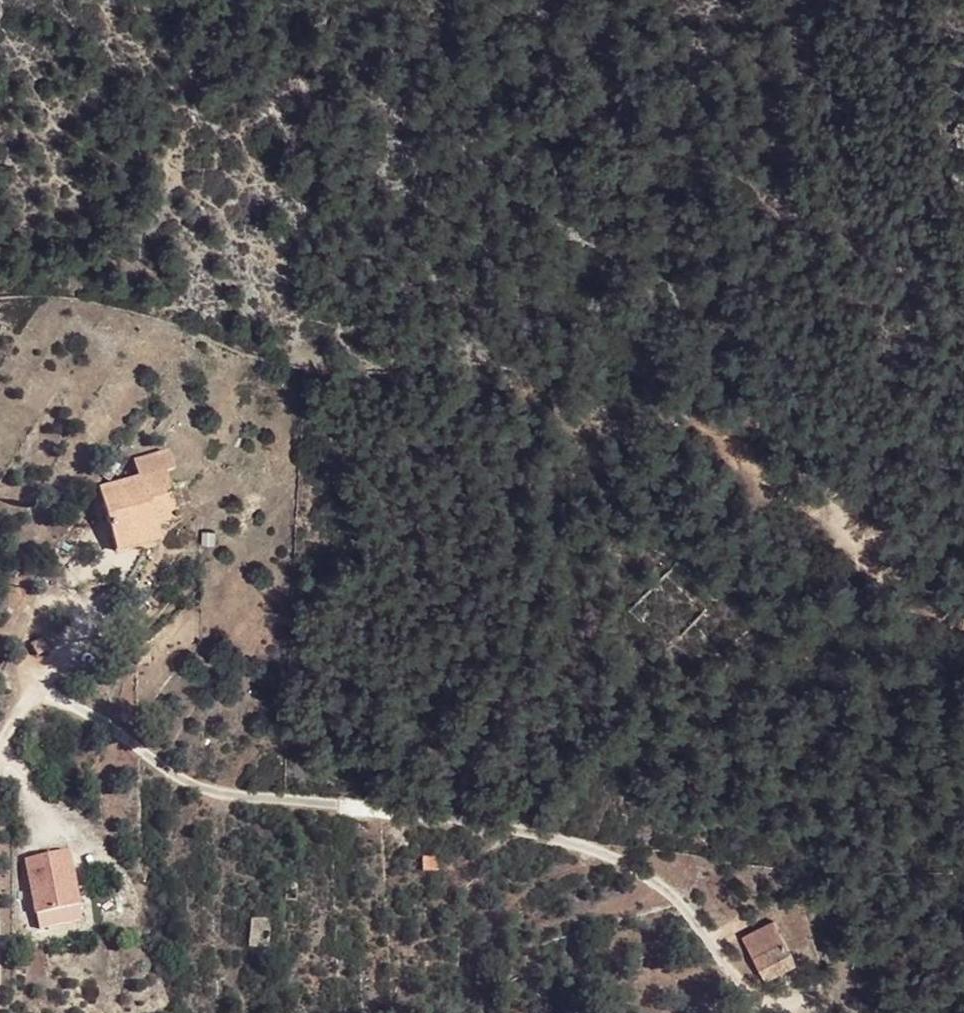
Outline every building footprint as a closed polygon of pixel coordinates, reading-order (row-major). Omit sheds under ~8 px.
[(120,494),(79,502),(86,549),(130,542),(154,538),(146,492),(155,490),(154,477),(119,482),(120,494)] [(38,638),(26,646),(36,658),(47,651),(38,638)] [(69,849),(25,856),(35,910),(79,903),(69,849)] [(436,855),(424,856),(425,868),(437,867),(436,855)] [(297,891),(283,891),(283,902),(297,902),(297,891)] [(81,920),(79,903),(35,910),(39,928),(81,920)] [(798,957),(777,916),(742,934),(764,975),(798,957)] [(272,920),(249,921),(249,950),(273,949),(272,920)] [(863,1009),(866,1012),(890,1012),(879,999),(863,1009)]
